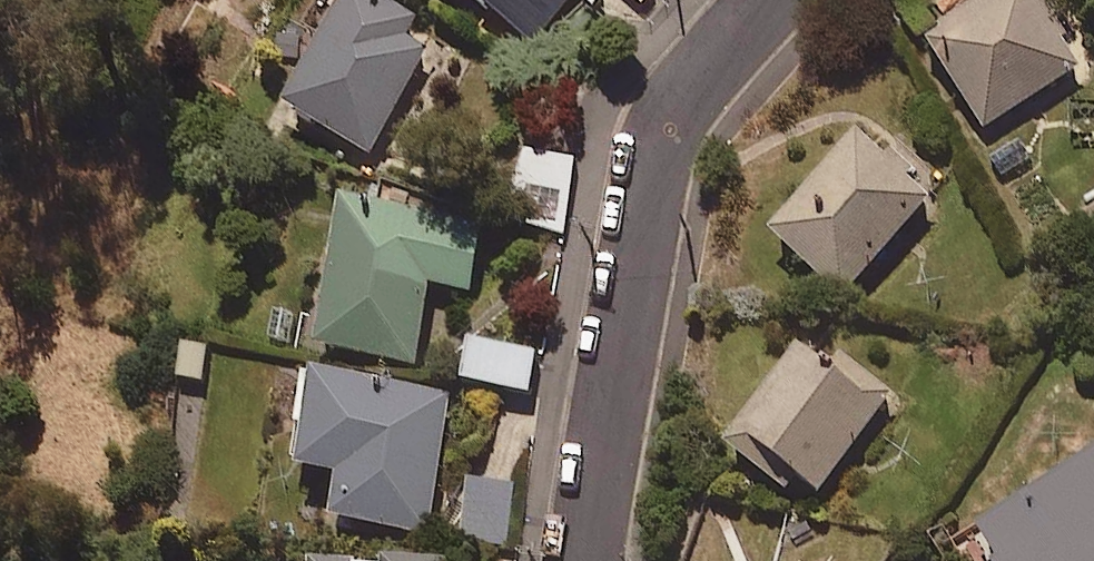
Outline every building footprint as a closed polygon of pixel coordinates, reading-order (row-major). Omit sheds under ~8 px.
[(395,0),(343,0),(291,91),(378,141),(443,28),(395,0)] [(499,17),(513,0),(479,0),(499,17)] [(1038,0),(978,0),(922,37),(983,129),(1081,65),(1038,0)] [(927,199),(853,132),(764,231),(838,298),(927,199)] [(578,158),(524,149),(511,225),(566,234),(578,158)] [(484,218),(347,193),(319,343),(416,361),(431,280),(472,287),(484,218)] [(215,340),(186,335),(180,377),(209,382),(215,340)] [(542,351),(480,335),(469,376),(531,392),(542,351)] [(822,368),(794,347),(720,443),(778,487),(783,480),(810,500),(891,394),(835,351),(822,368)] [(453,394),(318,371),(302,461),(344,468),(336,514),(429,531),(453,394)] [(971,530),(991,560),(1093,560),(1093,451),(971,530)] [(524,489),(478,477),(464,535),(510,547),(524,489)]
